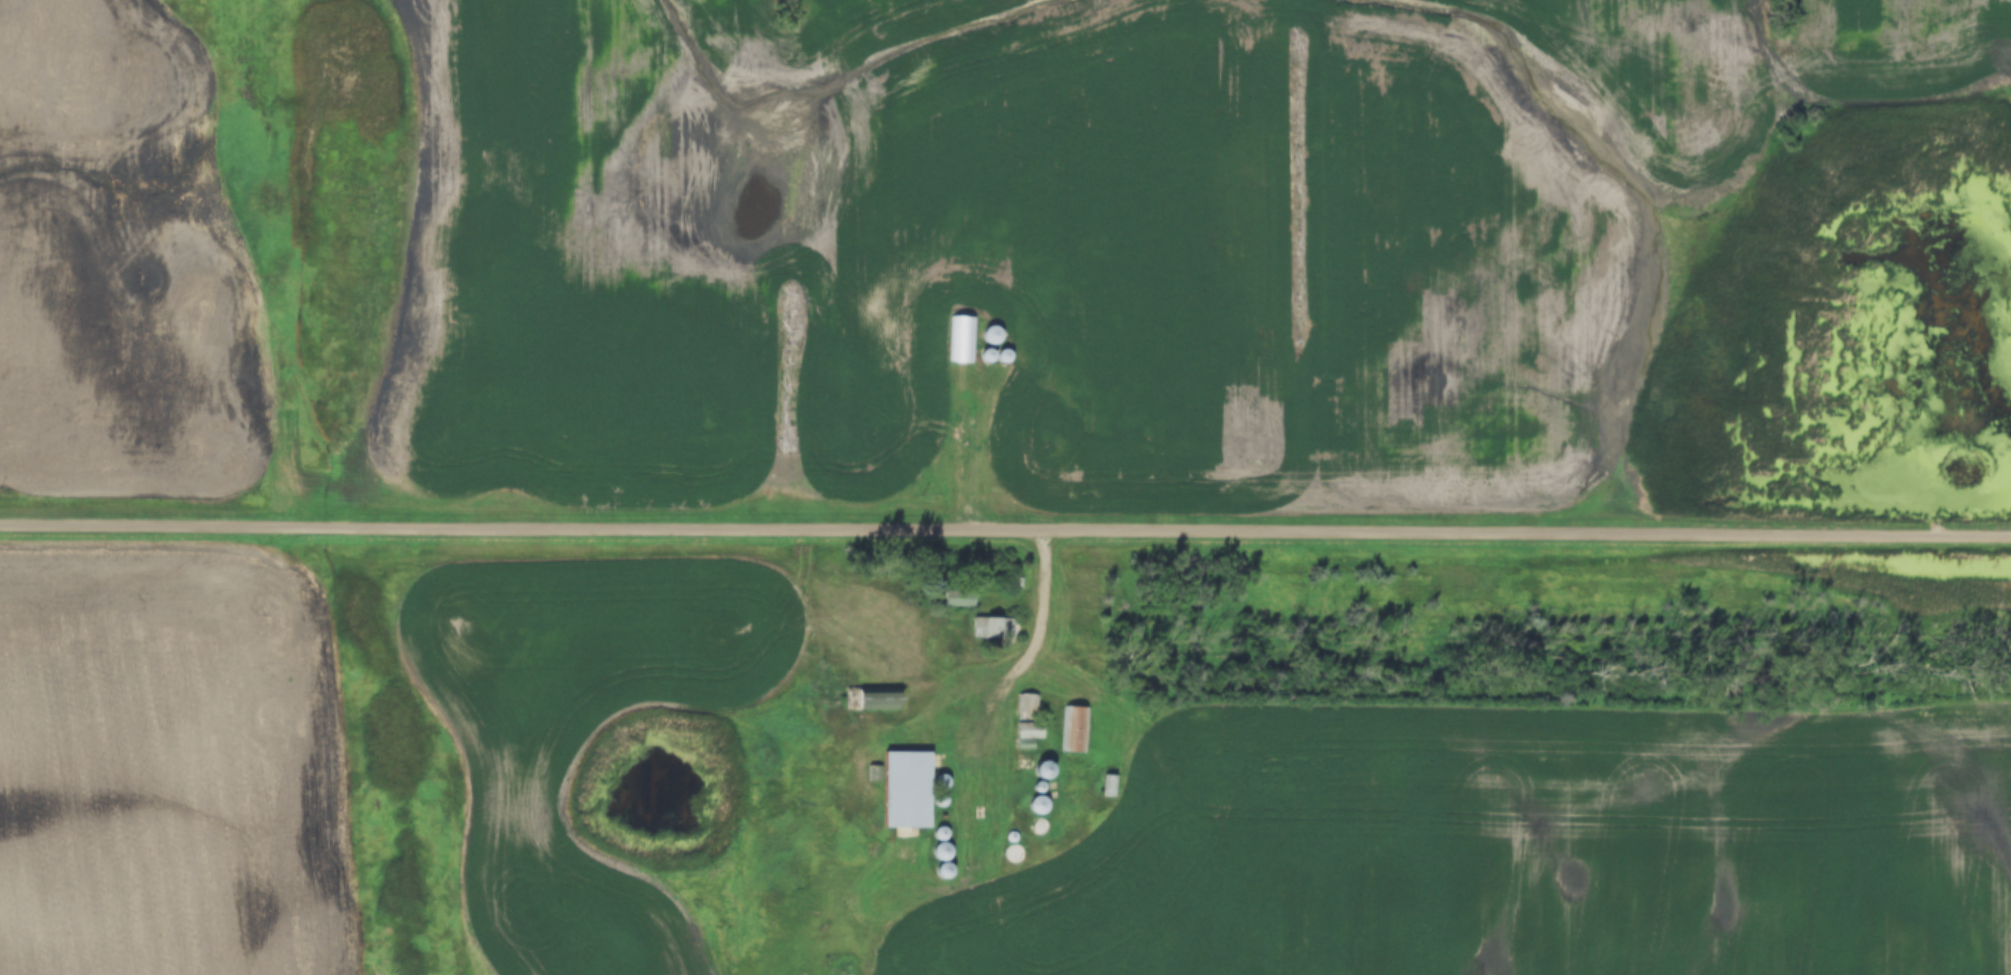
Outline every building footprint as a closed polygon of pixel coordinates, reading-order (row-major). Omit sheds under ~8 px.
[(949,363),(974,363),(974,317),(949,317),(949,363)] [(1018,618),(974,618),(974,639),(1018,639),(1018,618)] [(888,751),(888,828),(934,828),(934,752),(888,751)] [(1105,797),(1116,798),(1117,776),(1106,775),(1105,797)]
